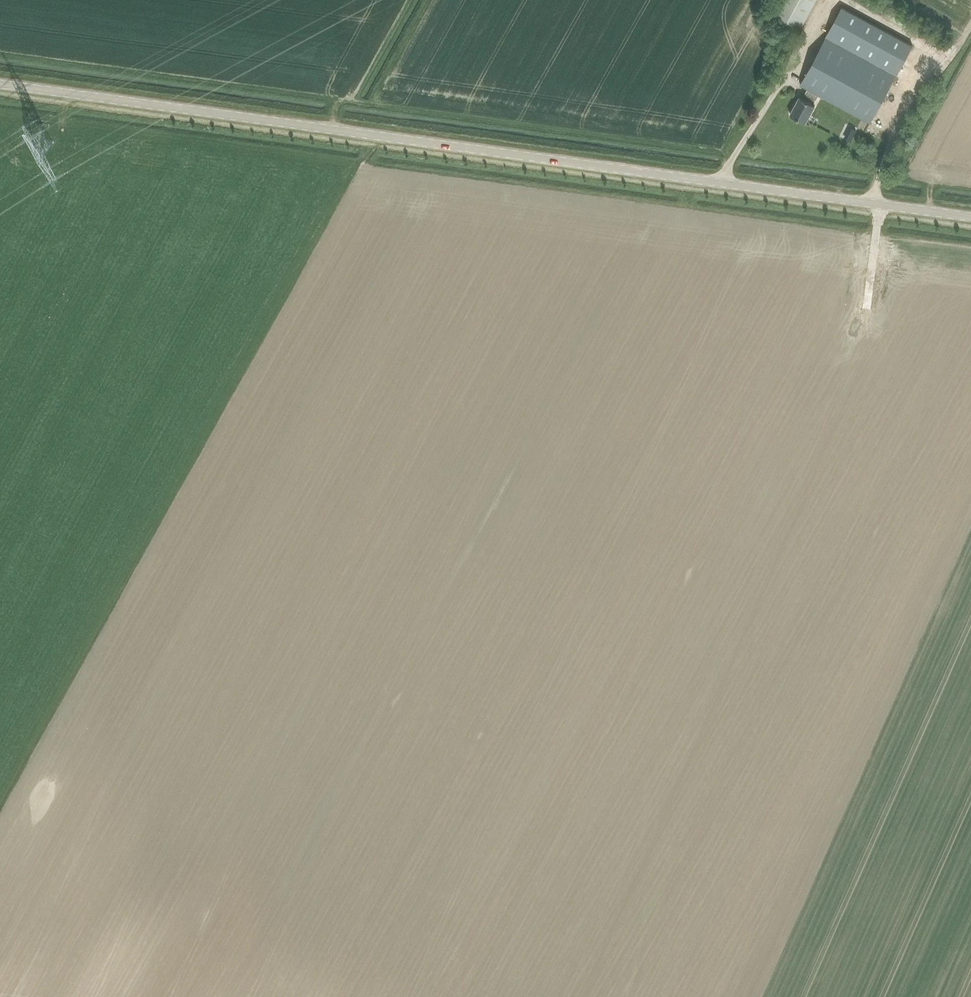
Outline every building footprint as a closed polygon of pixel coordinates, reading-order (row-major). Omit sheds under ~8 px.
[(773,14),(800,29),(816,0),(781,0),(773,14)] [(801,96),(791,115),(805,122),(815,104),(814,104),(818,95),(871,124),(897,77),(896,77),(913,45),(844,7),(827,39),(827,38),(801,85),(808,89),(803,98),(801,96)] [(848,123),(841,134),(851,141),(858,130),(848,123)]
